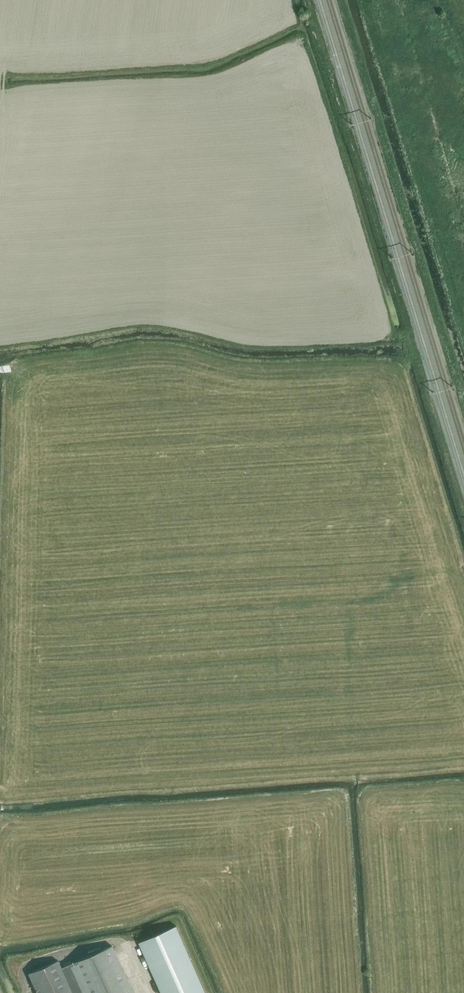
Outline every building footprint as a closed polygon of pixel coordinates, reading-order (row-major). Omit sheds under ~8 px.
[(139,942),(162,992),(206,992),(176,926),(139,942)] [(28,974),(37,992),(133,992),(112,946),(61,968),(58,961),(28,974)]
